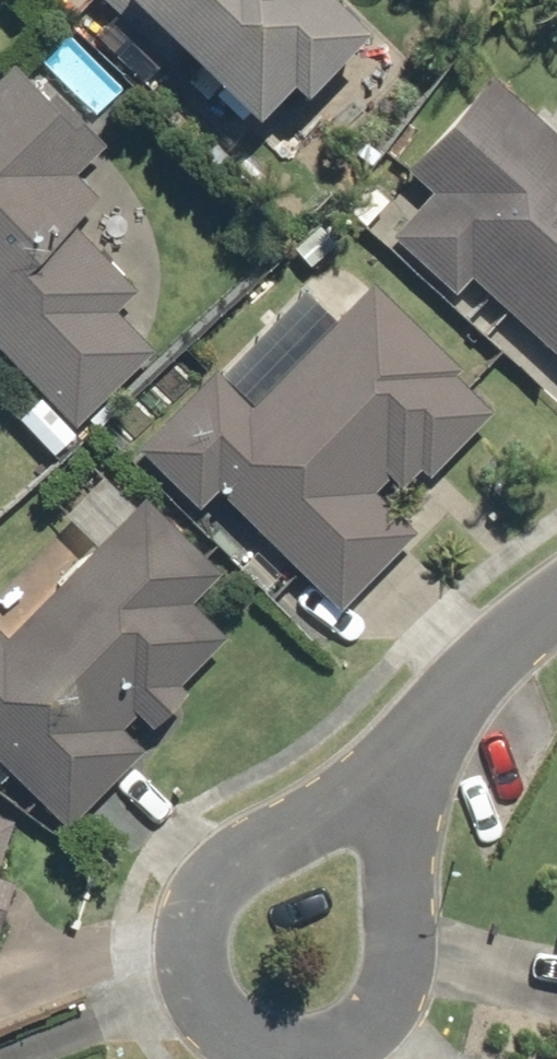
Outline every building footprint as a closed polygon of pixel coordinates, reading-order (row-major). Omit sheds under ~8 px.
[(130,43),(138,35),(226,130),(268,92),(281,106),(350,41),(311,0),(91,0),(130,43)] [(57,427),(140,347),(108,313),(129,293),(61,223),(89,197),(68,175),(101,144),(45,86),(32,98),(0,65),(0,367),(57,427)] [(556,369),(556,152),(553,155),(476,77),(387,166),(421,201),(382,239),(439,297),(461,274),(556,370),(556,369)] [(320,267),(213,377),(204,368),(123,451),(189,516),(180,525),(260,602),(290,571),(334,614),(407,539),(360,493),(373,480),(387,494),(405,475),(412,482),(478,414),(441,378),(449,369),(365,286),(353,298),(320,267)] [(83,550),(0,636),(0,778),(60,836),(138,756),(113,732),(126,719),(140,733),(178,695),(169,686),(214,638),(177,602),(206,572),(128,497),(121,504),(95,480),(54,522),(83,550)]
